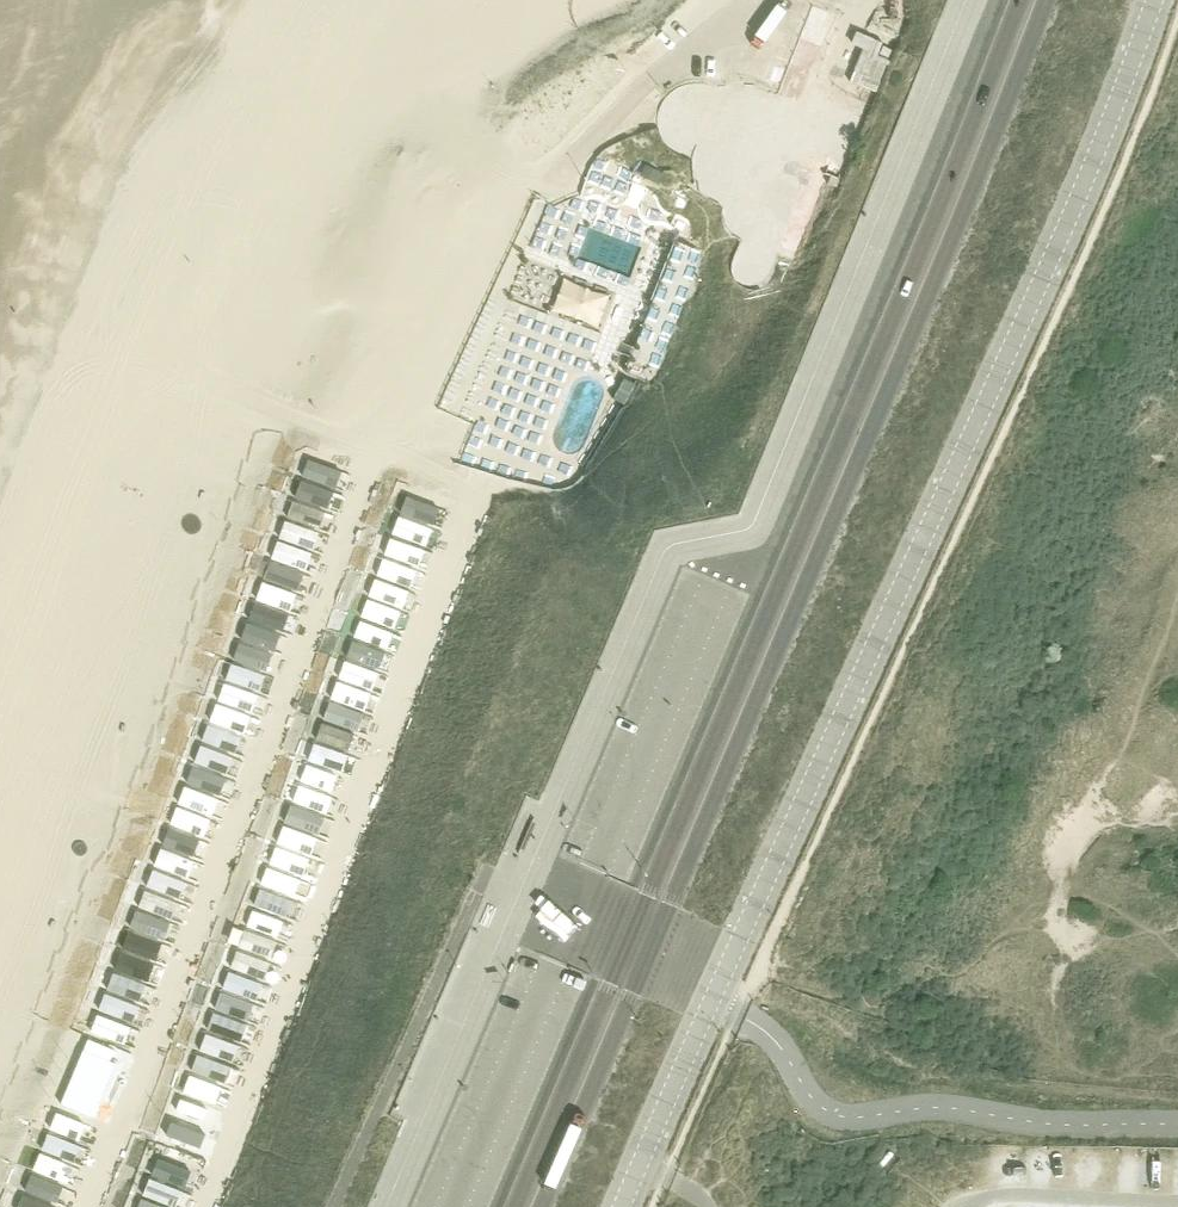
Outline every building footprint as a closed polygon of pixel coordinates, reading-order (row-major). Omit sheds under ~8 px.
[(771,256),(794,266),(830,178),(839,181),(864,118),(825,102),(821,112),(800,104),(835,15),(813,7),(777,96),(770,92),(744,155),(784,171),(788,161),(807,169),(771,256)] [(502,227),(471,327),(533,347),(564,246),(502,227)] [(711,255),(682,244),(628,379),(659,390),(711,255)] [(459,378),(551,405),(558,381),(467,353),(459,378)] [(452,434),(461,407),(405,388),(396,415),(452,434)] [(327,507),(340,470),(308,458),(294,495),(327,507)] [(408,494),(394,533),(414,541),(421,522),(434,526),(441,506),(408,494)] [(264,651),(276,654),(310,533),(277,524),(240,661),(260,666),(264,651)] [(410,588),(416,571),(384,559),(378,576),(410,588)] [(363,619),(394,629),(400,612),(368,602),(363,619)] [(354,646),(349,661),(376,670),(380,654),(354,646)] [(332,702),(301,782),(332,794),(363,714),(332,702)] [(292,809),(270,864),(302,877),(324,821),(292,809)] [(93,1030),(124,1040),(132,1017),(120,1013),(129,987),(110,980),(93,1030)] [(94,1113),(119,1050),(91,1039),(66,1102),(94,1113)] [(193,1075),(185,1088),(197,1095),(199,1092),(209,1098),(215,1088),(193,1075)] [(161,1161),(156,1173),(182,1183),(186,1171),(161,1161)]
